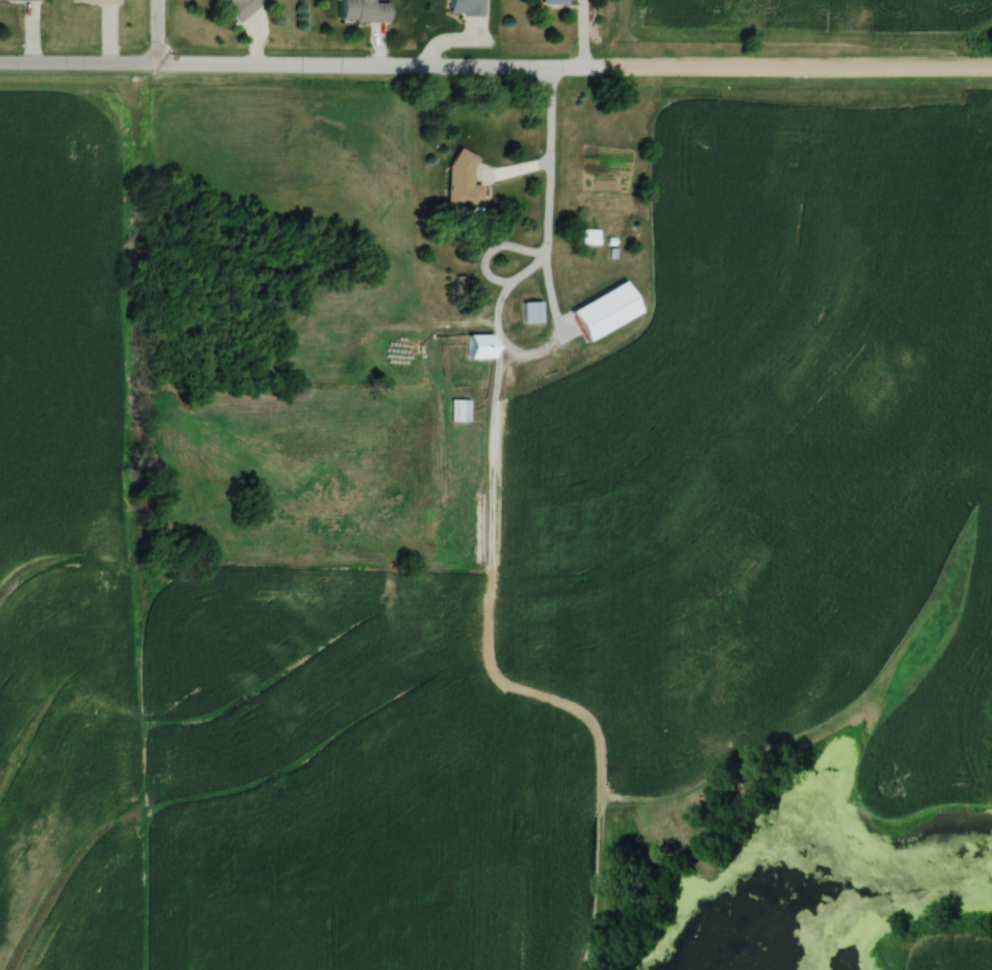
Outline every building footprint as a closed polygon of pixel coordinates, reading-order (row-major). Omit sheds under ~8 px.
[(240,22),(260,7),(255,0),(224,0),(240,22)] [(389,3),(374,3),(374,0),(341,0),(341,23),(389,23),(389,3)] [(481,16),(481,0),(448,0),(448,16),(481,16)] [(482,186),(472,186),(473,154),(450,152),(447,206),(481,208),(482,186)] [(571,310),(624,280),(640,309),(588,338),(571,310)] [(524,323),(535,323),(535,304),(524,304),(524,323)] [(495,336),(467,336),(467,360),(495,360),(495,336)] [(451,423),(470,423),(470,400),(451,400),(451,423)]
